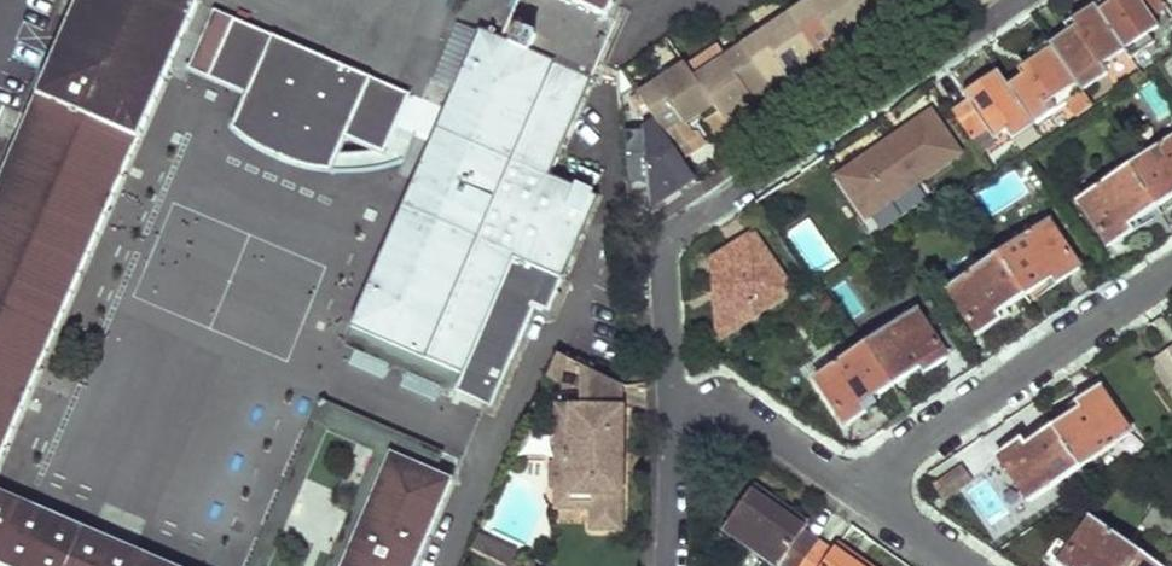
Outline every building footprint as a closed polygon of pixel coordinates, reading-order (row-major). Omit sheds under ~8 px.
[(172,67),(198,6),(201,0),(79,0),(0,181),(0,465),(172,67)] [(619,0),(522,0),(503,42),(483,34),(482,37),(455,97),(446,119),(418,179),(351,329),(428,362),(420,381),(455,396),(514,261),(562,283),(598,200),(551,178),(620,24),(610,20),(619,0)] [(790,15),(818,54),(835,43),(850,33),(857,43),(871,33),(864,22),(849,0),(812,0),(790,15)] [(864,22),(880,12),(896,1),(903,11),(916,2),(915,0),(849,0),(864,22)] [(1105,0),(1104,0),(1093,8),(1097,14),(1108,6),(1105,0)] [(1097,14),(1124,53),(1129,61),(1152,46),(1147,37),(1158,29),(1151,20),(1167,10),(1160,0),(1105,0),(1108,6),(1097,14)] [(896,1),(880,12),(887,22),(903,11),(896,1)] [(444,114),(202,4),(201,6),(198,6),(172,67),(189,74),(191,67),(251,94),(236,126),(245,136),(256,145),(270,153),(287,161),(308,167),(332,172),(347,139),(405,165),(402,172),(418,179),(446,119),(444,117),(444,114)] [(1068,34),(1049,47),(1081,94),(1107,78),(1101,69),(1124,53),(1097,14),(1093,8),(1079,17),(1071,22),(1075,28),(1068,34)] [(790,15),(744,46),(771,86),(787,75),(802,65),(809,75),(824,65),(818,54),(790,15)] [(1075,28),(1071,22),(1064,28),(1068,34),(1075,28)] [(455,97),(482,37),(459,27),(433,88),(455,97)] [(850,33),(835,43),(841,53),(857,43),(850,33)] [(1049,47),(1045,41),(1031,51),(1035,57),(1049,47)] [(771,86),(744,46),(729,56),(721,45),(689,66),(722,115),(731,128),(760,109),(753,98),(771,86)] [(1022,78),(1006,89),(1032,129),(1067,105),(1076,119),(1089,110),(1092,109),(1081,94),(1049,47),(1035,57),(1037,60),(1024,69),(1022,73),(1022,78)] [(1155,66),(1171,90),(1171,55),(1155,66)] [(688,64),(641,96),(660,123),(668,136),(682,127),(696,117),(704,127),(722,115),(689,66),(688,64)] [(802,65),(787,75),(794,85),(809,75),(802,65)] [(967,103),(953,113),(973,143),(987,133),(994,143),(1007,135),(1012,143),(1032,129),(1006,89),(996,74),(976,89),(980,94),(967,103)] [(980,94),(976,89),(963,98),(967,103),(980,94)] [(931,114),(837,178),(865,219),(959,157),(931,114)] [(696,117),(682,127),(689,137),(704,127),(696,117)] [(660,123),(644,134),(651,210),(681,190),(672,179),(690,167),(668,136),(660,123)] [(1128,166),(1158,209),(1171,199),(1171,136),(1128,166)] [(1128,166),(1077,200),(1111,250),(1134,235),(1129,228),(1158,209),(1128,166)] [(690,167),(672,179),(681,190),(698,179),(690,167)] [(1049,222),(998,257),(1027,299),(1053,281),(1057,288),(1081,272),(1049,222)] [(754,235),(717,259),(720,334),(731,334),(793,291),(754,235)] [(998,257),(950,290),(982,338),(1002,325),(998,318),(1027,299),(998,257)] [(906,316),(898,304),(883,314),(891,326),(906,316)] [(891,326),(865,344),(896,388),(922,371),(925,376),(946,361),(912,312),(906,316),(891,326)] [(428,362),(351,329),(343,348),(420,381),(428,362)] [(865,344),(816,378),(850,427),(872,412),(880,406),(876,401),(896,388),(865,344)] [(1152,364),(1168,387),(1171,384),(1171,350),(1152,364)] [(558,380),(569,357),(559,353),(549,376),(558,380)] [(623,405),(624,382),(589,366),(587,403),(623,405)] [(1080,409),(1052,427),(1079,467),(1131,433),(1099,385),(1075,401),(1080,409)] [(393,456),(437,475),(444,455),(325,403),(254,565),(271,565),(328,433),(380,455),(332,565),(345,565),(393,456)] [(587,403),(558,403),(557,429),(570,429),(570,454),(561,454),(557,457),(556,458),(552,462),(551,483),(555,488),(560,491),(591,492),(591,507),(590,527),(621,529),(623,405),(587,403)] [(1020,437),(997,452),(1011,474),(1028,500),(1079,467),(1052,427),(1025,445),(1020,437)] [(570,454),(570,429),(557,429),(557,457),(561,454),(570,454)] [(453,482),(437,475),(393,456),(345,565),(417,565),(453,482)] [(974,483),(962,467),(935,486),(945,502),(974,483)] [(1028,500),(1011,474),(999,482),(1017,508),(1028,500)] [(591,507),(591,492),(560,491),(555,488),(555,506),(591,507)] [(724,532),(775,565),(778,565),(781,563),(786,565),(800,565),(817,541),(803,531),(807,524),(753,488),(724,532)] [(0,493),(0,565),(169,565),(0,493)] [(1057,565),(1058,565),(1132,565),(1143,551),(1094,515),(1057,565)] [(477,535),(470,550),(505,565),(509,565),(516,552),(477,535)] [(800,565),(866,565),(837,545),(832,552),(817,541),(800,565)] [(1132,565),(1164,565),(1143,551),(1132,565)]
